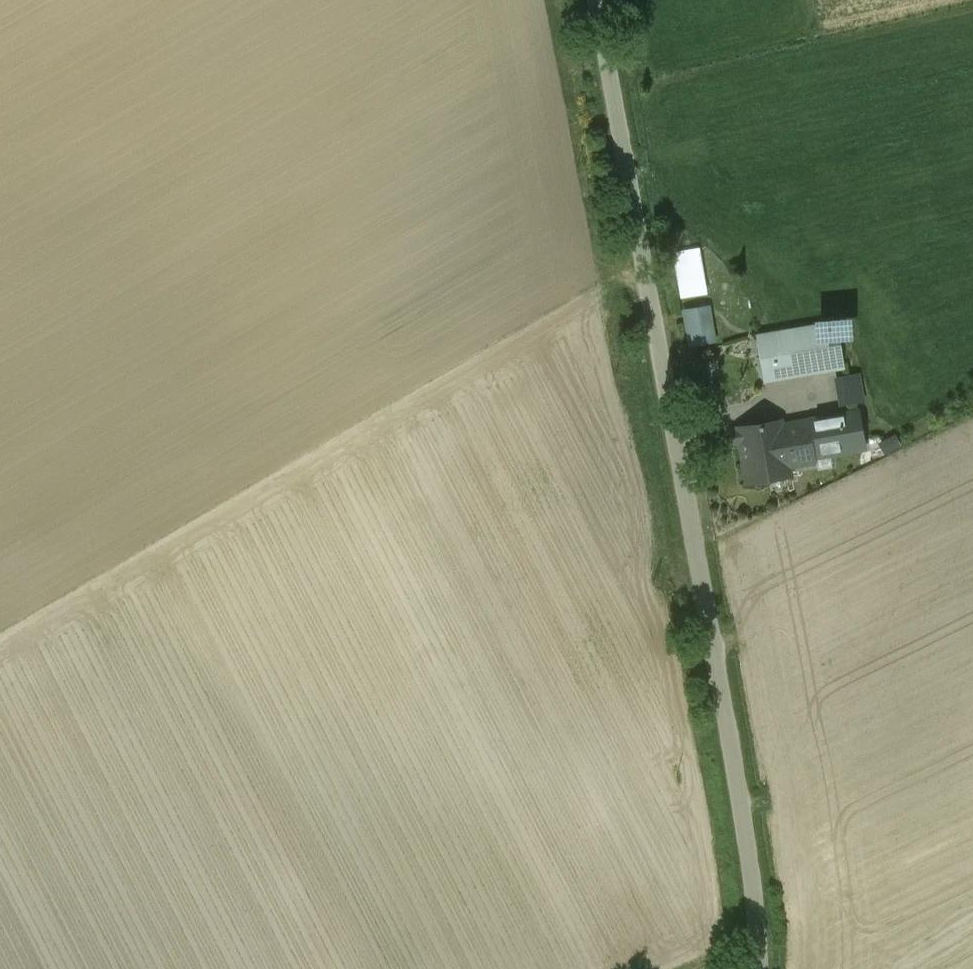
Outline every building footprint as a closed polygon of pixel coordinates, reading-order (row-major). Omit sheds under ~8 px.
[(709,306),(684,311),(690,344),(714,340),(709,306)] [(836,324),(757,337),(758,339),(768,337),(774,377),(843,365),(836,324)] [(853,399),(850,384),(840,386),(843,401),(853,399)] [(858,413),(809,421),(814,454),(864,445),(858,413)] [(780,421),(738,428),(738,429),(739,430),(742,430),(744,441),(742,441),(742,442),(743,446),(741,446),(747,482),(789,475),(787,465),(815,460),(814,454),(809,421),(781,426),(780,421)] [(738,429),(731,431),(733,444),(742,442),(742,441),(744,441),(742,430),(739,430),(738,429)]
